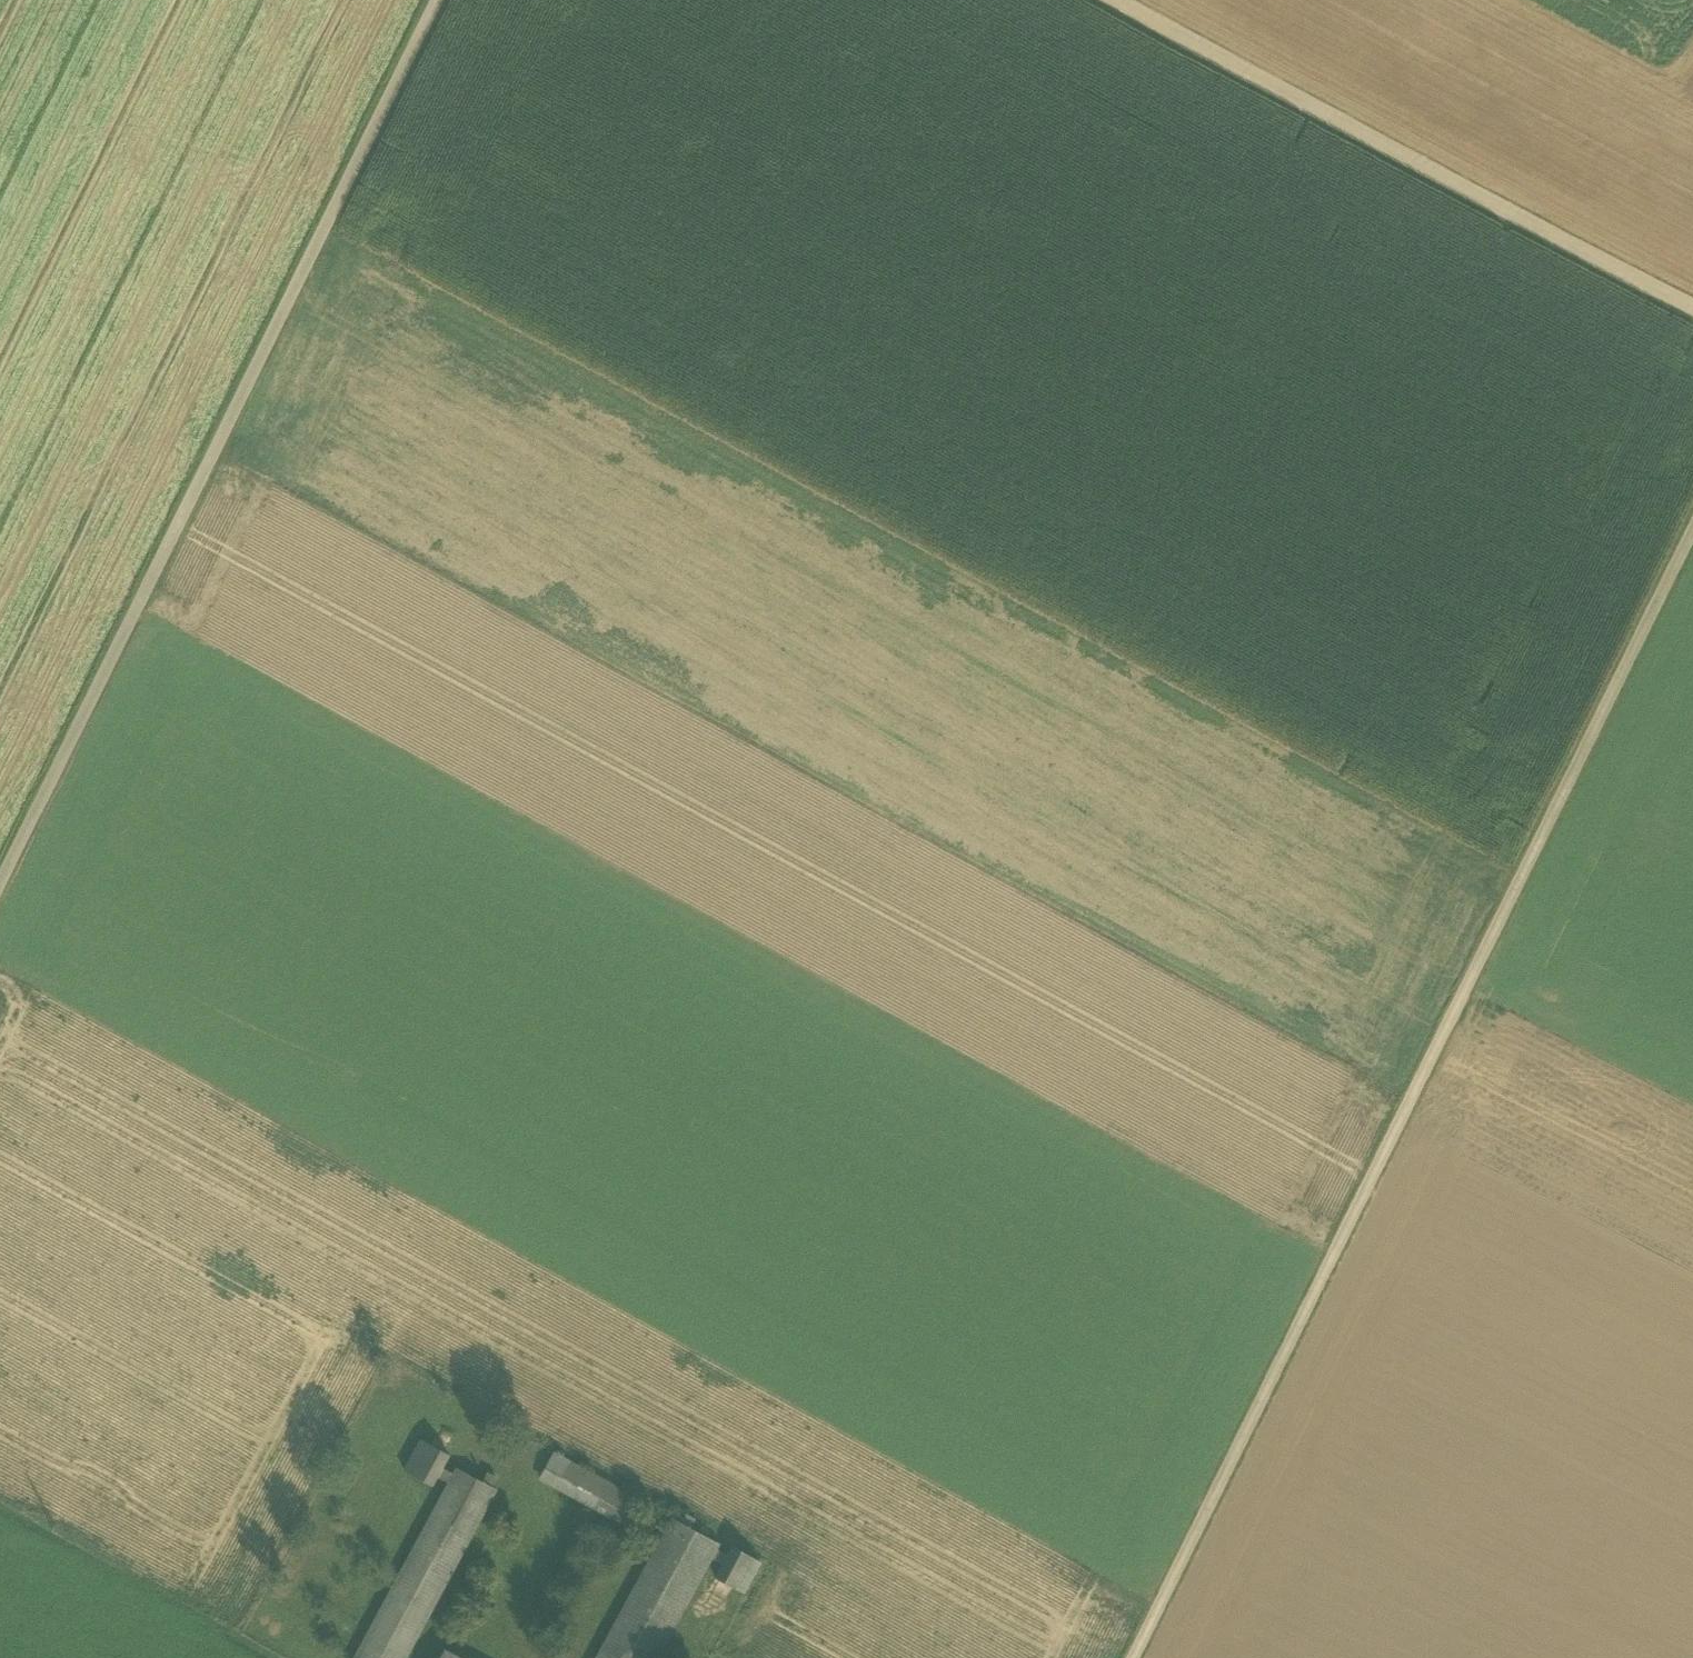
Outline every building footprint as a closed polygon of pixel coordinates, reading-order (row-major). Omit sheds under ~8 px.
[(410,1468),(436,1482),(451,1453),(426,1438),(410,1468)] [(635,1499),(553,1455),(540,1479),(623,1523),(635,1499)] [(501,1486),(460,1464),(358,1657),(410,1657),(501,1486)] [(719,1544),(673,1520),(600,1657),(657,1657),(719,1544)] [(761,1560),(734,1546),(720,1573),(746,1588),(761,1560)]
